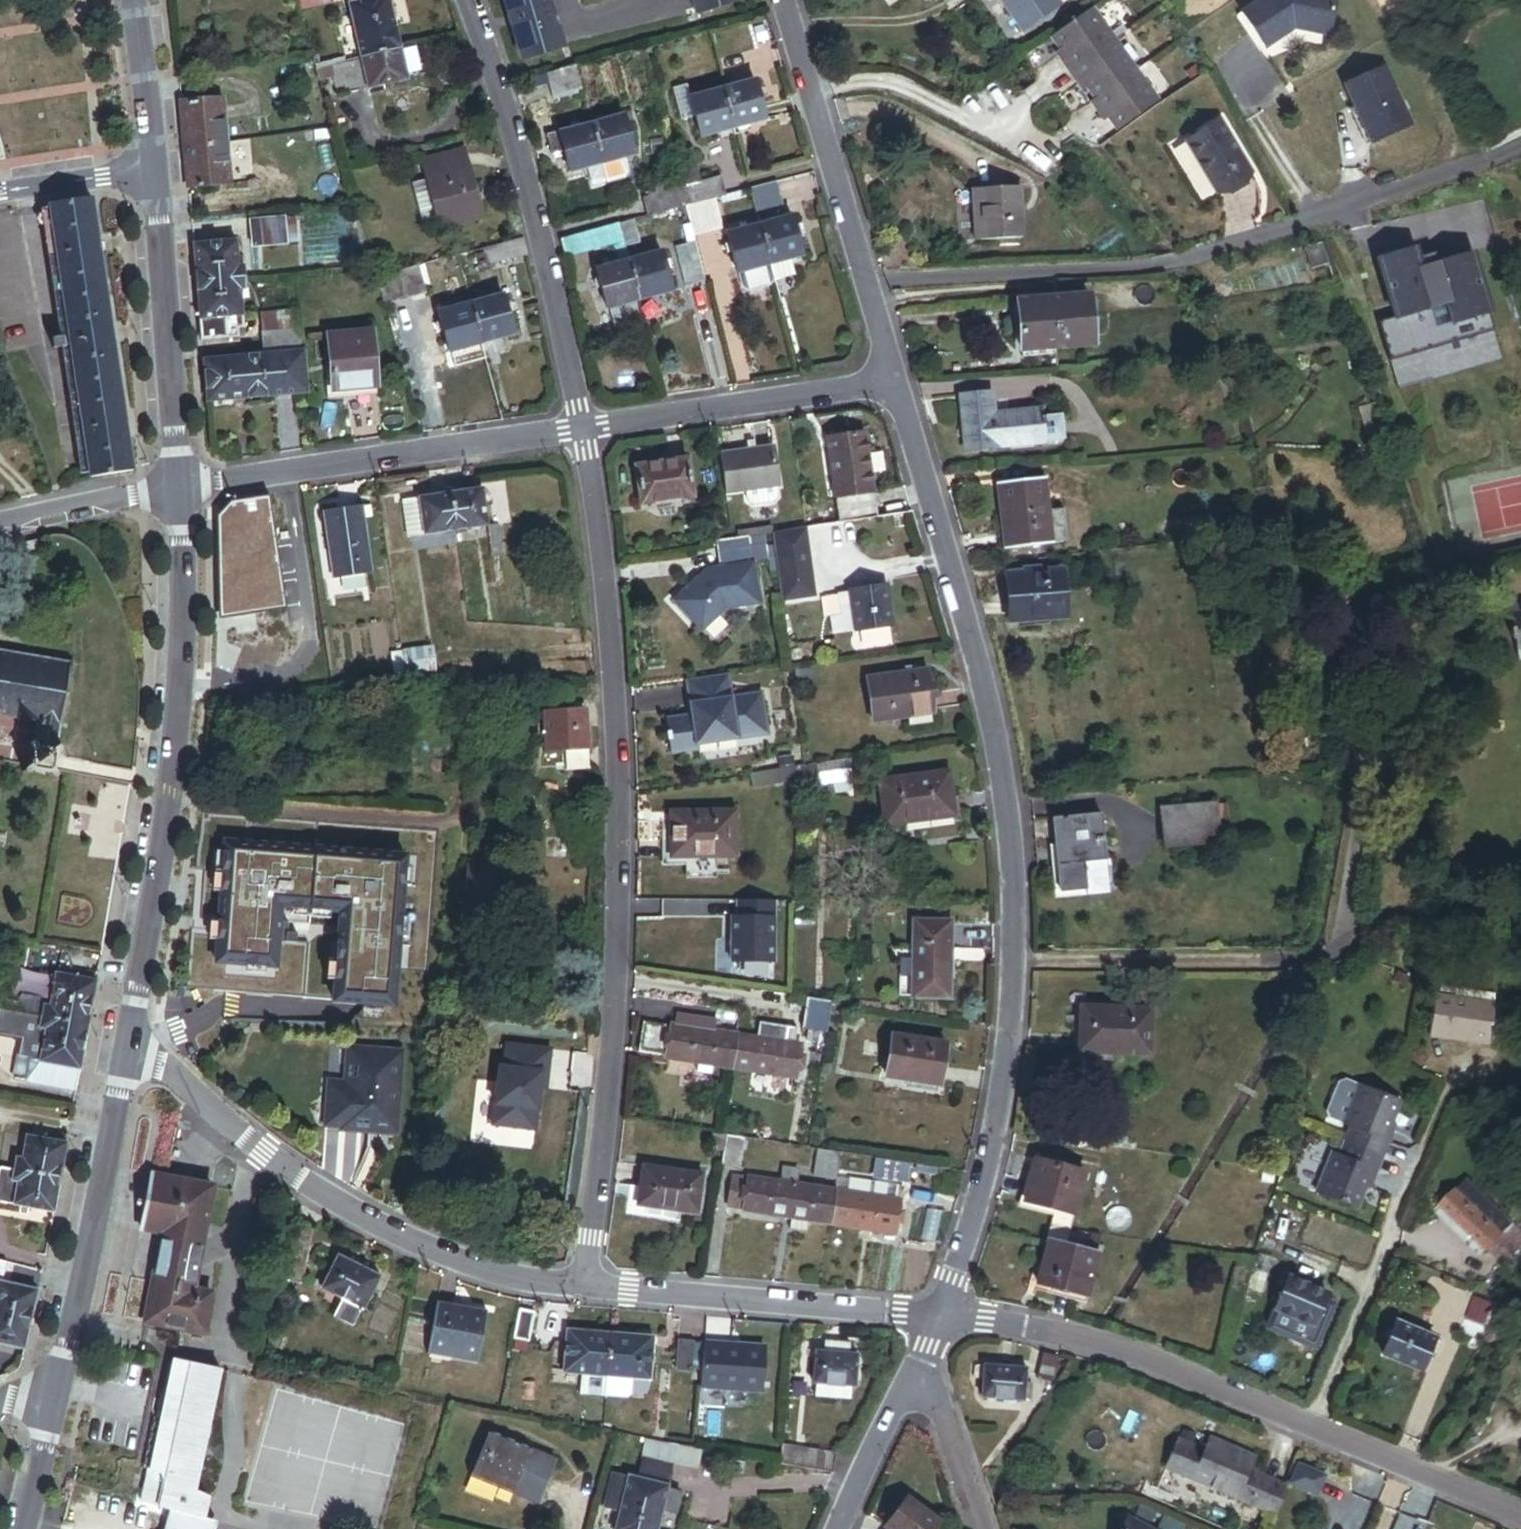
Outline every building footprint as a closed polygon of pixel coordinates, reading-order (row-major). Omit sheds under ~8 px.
[(329,0),(298,0),(302,15),(331,7),(329,0)] [(361,58),(400,47),(386,0),(373,0),(346,8),(361,58)] [(564,46),(550,0),(506,0),(523,57),(564,46)] [(733,0),(692,0),(695,11),(733,0)] [(1077,6),(1072,0),(1007,0),(1036,38),(1077,6)] [(1341,0),(1260,0),(1247,10),(1273,44),(1301,23),(1336,29),(1341,0)] [(1273,44),(1247,10),(1243,13),(1275,56),(1279,53),(1273,44)] [(1131,129),(1173,100),(1111,12),(1069,41),(1078,53),(1073,57),(1093,85),(1098,82),(1109,98),(1105,101),(1116,117),(1121,114),(1131,129)] [(370,89),(408,78),(400,47),(361,58),(362,63),(370,89)] [(576,66),(579,75),(607,67),(605,59),(576,66)] [(341,97),(370,89),(362,63),(334,71),(341,97)] [(1422,116),(1395,64),(1356,83),(1365,100),(1383,136),(1422,116)] [(553,97),(582,89),(579,75),(576,66),(547,74),(553,97)] [(733,127),(765,118),(754,79),(722,87),(733,127)] [(681,120),(695,116),(689,96),(687,86),(673,90),(676,99),(681,120)] [(700,136),(733,127),(722,87),(689,96),(695,116),(700,136)] [(188,187),(229,183),(221,99),(180,102),(188,187)] [(1383,136),(1365,100),(1360,102),(1378,138),(1383,136)] [(634,154),(629,133),(626,123),(624,115),(591,124),(602,163),(624,157),(634,154)] [(629,133),(637,131),(634,121),(626,123),(629,133)] [(1250,175),(1220,123),(1186,142),(1216,194),(1250,175)] [(602,163),(591,124),(559,132),(564,153),(570,172),(602,163)] [(552,156),(564,153),(559,132),(547,136),(552,156)] [(681,187),(702,182),(693,148),(672,154),(678,178),(681,187)] [(441,229),(482,217),(461,150),(420,162),(425,180),(437,219),(441,229)] [(629,173),(624,157),(602,163),(608,184),(626,179),(629,173)] [(712,198),(726,194),(721,177),(702,182),(681,187),(686,205),(712,198)] [(647,215),(686,205),(681,187),(678,178),(647,186),(650,197),(642,199),(647,215)] [(423,223),(437,219),(425,180),(411,185),(423,223)] [(753,202),(782,195),(779,180),(749,188),(753,202)] [(968,245),(1010,243),(1008,190),(952,193),(953,226),(959,226),(968,226),(968,245)] [(132,469),(90,195),(49,201),(50,206),(70,337),(72,348),(91,471),(91,475),(132,469)] [(756,215),(785,207),(782,195),(753,202),(756,215)] [(694,236),(720,229),(712,198),(686,205),(694,236)] [(70,337),(50,206),(40,207),(60,339),(70,337)] [(789,259),(802,255),(792,216),(759,225),(770,264),(789,259)] [(254,247),(287,245),(285,218),(252,221),(254,247)] [(624,245),(637,242),(632,220),(619,223),(619,225),(622,234),(624,245)] [(595,241),(622,234),(619,225),(592,231),(595,241)] [(739,272),(770,264),(759,225),(727,234),(738,273),(739,272)] [(960,245),(968,245),(968,226),(959,226),(960,245)] [(566,256),(597,248),(595,241),(592,231),(562,238),(566,256)] [(245,265),(238,266),(236,240),(193,243),(197,282),(246,278),(245,265)] [(1318,286),(1335,281),(1324,242),(1306,248),(1318,286)] [(686,287),(705,282),(695,243),(676,247),(686,287)] [(1498,329),(1475,251),(1440,261),(1437,251),(1419,256),(1417,246),(1380,257),(1397,315),(1380,320),(1392,360),(1498,329)] [(639,300),(671,291),(661,251),(629,260),(639,300)] [(774,278),(793,273),(789,259),(770,264),(774,278)] [(634,301),(639,300),(629,260),(595,269),(606,309),(608,308),(634,301)] [(770,264),(739,272),(744,289),(749,292),(771,286),(774,280),(774,278),(770,264)] [(386,308),(427,296),(419,268),(378,279),(386,308)] [(237,316),(243,316),(241,298),(240,290),(247,289),(246,278),(197,282),(200,320),(226,317),(237,316)] [(481,300),(497,296),(495,291),(479,295),(481,300)] [(481,343),(514,334),(503,294),(497,296),(481,300),(471,303),(481,343)] [(1077,338),(1077,332),(1096,331),(1095,313),(1101,313),(1099,296),(1093,297),(1093,295),(1056,298),(1060,340),(1077,338)] [(440,305),(442,311),(471,303),(469,298),(440,305)] [(1060,346),(1060,340),(1056,298),(1020,301),(1024,349),(1060,346)] [(634,301),(608,308),(612,323),(638,316),(634,301)] [(466,347),(481,343),(471,303),(442,311),(438,312),(449,352),(466,347)] [(302,331),(302,330),(301,311),(262,314),(264,335),(300,332),(302,331)] [(239,337),(238,329),(237,316),(226,317),(228,338),(239,337)] [(202,340),(228,338),(226,317),(200,320),(202,340)] [(333,390),(378,386),(373,330),(327,334),(333,390)] [(1060,346),(1097,343),(1096,331),(1077,332),(1077,338),(1060,340),(1060,346)] [(265,354),(301,351),(300,332),(264,335),(263,335),(265,354)] [(72,348),(70,337),(60,339),(52,340),(54,350),(62,349),(72,348)] [(470,363),(486,359),(481,343),(466,347),(470,363)] [(91,471),(72,348),(62,349),(81,473),(91,471)] [(207,402),(308,394),(304,351),(301,351),(265,354),(203,359),(207,402)] [(995,446),(994,444),(992,411),(990,390),(959,392),(963,448),(995,446)] [(1373,406),(1359,410),(1365,430),(1379,425),(1373,406)] [(1042,438),(1062,437),(1060,413),(1040,414),(1040,408),(992,411),(994,444),(1042,440),(1042,438)] [(840,523),(878,517),(866,433),(828,439),(840,523)] [(776,486),(781,485),(776,445),(758,448),(756,438),(748,439),(750,449),(722,453),(727,493),(749,490),(776,486)] [(642,505),(694,498),(689,459),(636,466),(642,505)] [(1052,547),(1048,513),(1044,475),(1000,480),(1008,552),(1052,547)] [(776,486),(749,490),(751,500),(756,504),(774,500),(778,496),(776,486)] [(457,530),(489,525),(484,489),(452,493),(457,530)] [(425,535),(457,530),(452,493),(420,498),(425,535)] [(284,608),(269,497),(231,501),(217,516),(219,617),(284,608)] [(410,537),(425,535),(420,498),(405,500),(410,537)] [(331,578),(369,574),(362,505),(324,510),(331,578)] [(1052,547),(1070,545),(1067,511),(1048,513),(1052,547)] [(494,557),(503,555),(498,524),(489,525),(494,557)] [(780,545),(808,541),(806,528),(778,532),(780,545)] [(707,570),(675,601),(702,630),(725,608),(759,603),(753,563),(768,561),(765,542),(750,545),(749,536),(716,541),(720,569),(707,570)] [(39,539),(25,542),(27,554),(42,550),(39,539)] [(787,596),(815,592),(808,541),(780,545),(787,596)] [(1050,618),(1064,618),(1061,574),(1054,574),(1042,575),(1042,567),(1022,568),(1023,576),(1010,576),(1013,620),(1020,620),(1050,618)] [(857,631),(894,626),(888,585),(851,591),(851,593),(857,631)] [(834,634),(857,631),(851,593),(839,595),(842,614),(831,616),(834,634)] [(1520,611),(1520,603),(1510,605),(1511,613),(1520,611)] [(1511,613),(1514,629),(1511,630),(1512,637),(1515,637),(1518,653),(1520,652),(1520,611),(1511,613)] [(1020,627),(1051,625),(1050,618),(1020,620),(1020,627)] [(61,722),(72,653),(69,653),(68,658),(50,655),(51,650),(49,650),(48,655),(30,652),(31,647),(28,647),(27,652),(9,649),(10,644),(8,643),(7,649),(0,648),(0,713),(18,716),(17,721),(19,721),(20,715),(39,719),(61,722)] [(408,673),(434,669),(431,647),(405,651),(408,673)] [(405,651),(388,653),(391,675),(408,673),(405,651)] [(907,673),(914,672),(913,664),(906,665),(907,673)] [(875,721),(934,713),(928,670),(914,672),(907,673),(869,677),(875,721)] [(729,675),(687,680),(692,719),(668,722),(669,734),(667,735),(668,744),(671,743),(672,754),(698,751),(697,746),(769,736),(763,695),(732,699),(729,675)] [(567,750),(589,748),(586,711),(545,714),(548,751),(567,750)] [(62,741),(58,745),(61,722),(39,719),(36,741),(34,738),(30,741),(35,748),(56,751),(65,744),(62,741)] [(33,763),(54,766),(55,759),(56,751),(35,748),(35,755),(33,763)] [(569,776),(591,775),(589,748),(567,750),(569,776)] [(808,786),(851,780),(849,761),(805,766),(808,786)] [(57,776),(60,774),(54,766),(33,763),(25,769),(28,772),(34,768),(52,771),(57,776)] [(753,789),(797,782),(797,768),(752,774),(753,789)] [(887,826),(955,818),(950,773),(882,782),(887,826)] [(1219,840),(1218,825),(1216,803),(1215,801),(1161,806),(1165,846),(1219,840)] [(1218,825),(1228,824),(1226,802),(1216,803),(1218,825)] [(1101,812),(1053,817),(1060,891),(1089,889),(1108,887),(1101,812)] [(669,857),(733,859),(734,815),(671,813),(669,857)] [(219,960),(279,965),(284,905),(344,911),(336,1000),(395,1005),(409,857),(229,841),(219,960)] [(1108,887),(1089,889),(1089,896),(1109,895),(1108,887)] [(472,901),(496,903),(497,894),(473,892),(472,901)] [(773,961),(774,901),(738,900),(738,916),(732,916),(731,960),(773,961)] [(953,921),(919,921),(919,999),(952,999),(953,921)] [(43,1015),(89,1024),(97,980),(57,972),(51,1005),(45,1004),(43,1015)] [(808,996),(803,1028),(828,1032),(834,1000),(808,996)] [(1430,1035),(1490,1044),(1495,1004),(1436,996),(1430,1035)] [(740,1018),(741,1010),(709,1005),(708,1012),(740,1018)] [(1078,1052),(1148,1050),(1147,1005),(1076,1008),(1078,1052)] [(41,1026),(43,1015),(0,1008),(0,1020),(35,1027),(35,1025),(41,1026)] [(41,1061),(81,1068),(89,1024),(43,1015),(41,1026),(47,1027),(41,1061)] [(685,1028),(698,1030),(700,1020),(700,1017),(687,1015),(685,1028)] [(698,1030),(715,1033),(717,1023),(700,1020),(698,1030)] [(714,1063),(732,1066),(737,1037),(715,1033),(698,1030),(685,1028),(644,1022),(639,1051),(699,1061),(714,1063)] [(761,1022),(758,1040),(787,1045),(790,1027),(761,1022)] [(81,1068),(41,1061),(47,1027),(41,1026),(35,1025),(35,1027),(34,1033),(26,1078),(77,1088),(81,1068)] [(16,1076),(26,1078),(34,1033),(24,1032),(16,1076)] [(887,1076),(941,1086),(948,1045),(894,1036),(887,1076)] [(732,1066),(797,1076),(801,1047),(787,1045),(758,1040),(737,1037),(732,1066)] [(551,1048),(505,1043),(502,1067),(496,1066),(490,1118),(536,1124),(540,1090),(542,1072),(548,1073),(551,1048)] [(407,1116),(412,1051),(352,1046),(349,1082),(348,1097),(331,1096),(329,1127),(345,1128),(345,1130),(374,1133),(374,1126),(401,1128),(402,1115),(407,1116)] [(697,1070),(712,1073),(714,1063),(699,1061),(697,1070)] [(348,1097),(349,1082),(332,1081),(331,1096),(348,1097)] [(1358,1086),(1344,1081),(1334,1105),(1348,1110),(1358,1086)] [(1384,1140),(1390,1126),(1399,1103),(1358,1086),(1348,1110),(1342,1125),(1349,1128),(1337,1158),(1330,1155),(1315,1193),(1356,1210),(1366,1186),(1371,1172),(1375,1174),(1388,1141),(1384,1140)] [(406,1135),(407,1116),(402,1115),(401,1128),(374,1126),(374,1133),(406,1135)] [(1384,1140),(1388,1141),(1393,1128),(1390,1126),(1384,1140)] [(710,1163),(722,1165),(727,1135),(714,1133),(710,1163)] [(15,1169),(61,1177),(67,1142),(27,1135),(23,1158),(17,1157),(15,1169)] [(722,1165),(742,1168),(746,1138),(727,1135),(722,1165)] [(814,1176),(837,1180),(841,1153),(818,1149),(814,1176)] [(1050,1228),(1069,1233),(1084,1175),(1034,1162),(1023,1204),(1054,1212),(1050,1228)] [(638,1205),(698,1214),(704,1174),(643,1165),(638,1205)] [(15,1205),(19,1181),(13,1180),(15,1169),(2,1167),(0,1177),(0,1202),(15,1205)] [(783,1185),(797,1187),(799,1171),(785,1168),(783,1185)] [(15,1205),(55,1212),(61,1177),(15,1169),(13,1180),(19,1181),(15,1205)] [(1366,1186),(1369,1188),(1375,1174),(1371,1172),(1366,1186)] [(160,1283),(193,1289),(213,1186),(152,1174),(141,1227),(162,1232),(170,1233),(160,1283)] [(728,1206),(747,1209),(752,1180),(733,1177),(728,1206)] [(836,1193),(900,1203),(903,1186),(851,1178),(851,1180),(839,1178),(836,1193)] [(830,1223),(835,1193),(797,1187),(783,1185),(752,1180),(747,1209),(791,1216),(809,1219),(830,1223)] [(1520,1248),(1520,1231),(1471,1182),(1446,1207),(1494,1254),(1505,1264),(1520,1248)] [(830,1223),(895,1233),(900,1203),(836,1193),(835,1193),(830,1223)] [(789,1229),(807,1232),(809,1219),(791,1216),(789,1229)] [(291,1260),(309,1264),(316,1229),(298,1225),(291,1260)] [(1065,1249),(1069,1233),(1050,1228),(1045,1245),(1047,1246),(1037,1286),(1088,1299),(1098,1257),(1096,1256),(1087,1254),(1065,1249)] [(153,1281),(160,1283),(170,1233),(162,1232),(153,1281)] [(1096,1256),(1101,1238),(1092,1236),(1087,1254),(1096,1256)] [(334,1315),(355,1326),(380,1276),(339,1256),(323,1288),(342,1298),(334,1315)] [(288,1275),(306,1279),(309,1264),(291,1260),(288,1275)] [(3,1285),(7,1264),(0,1263),(0,1345),(25,1350),(37,1292),(3,1285)] [(1315,1325),(1317,1321),(1329,1293),(1290,1277),(1277,1310),(1315,1325)] [(145,1322),(204,1333),(211,1292),(193,1289),(160,1283),(153,1281),(145,1322)] [(1317,1321),(1323,1324),(1332,1303),(1331,1302),(1334,1295),(1329,1293),(1317,1321)] [(1464,1332),(1487,1341),(1502,1305),(1479,1295),(1464,1332)] [(429,1349),(478,1359),(488,1309),(439,1299),(429,1349)] [(515,1339),(531,1342),(537,1313),(521,1309),(515,1339)] [(1433,1354),(1439,1356),(1445,1342),(1402,1324),(1389,1356),(1426,1371),(1433,1354)] [(582,1374),(608,1376),(611,1334),(568,1330),(565,1372),(582,1374)] [(629,1378),(651,1379),(654,1337),(611,1334),(608,1376),(629,1378)] [(677,1368),(692,1369),(694,1341),(679,1340),(677,1368)] [(702,1388),(762,1393),(766,1346),(705,1341),(702,1388)] [(852,1387),(856,1387),(859,1355),(847,1354),(847,1346),(832,1344),(831,1352),(817,1351),(814,1384),(817,1384),(816,1397),(851,1400),(852,1387)] [(1053,1379),(1058,1359),(1044,1355),(1039,1376),(1053,1379)] [(1095,1364),(1112,1373),(1117,1363),(1100,1355),(1095,1364)] [(220,1369),(175,1360),(163,1419),(156,1418),(145,1470),(148,1473),(141,1504),(171,1510),(205,1520),(209,1499),(187,1489),(192,1482),(196,1470),(197,1464),(196,1457),(196,1451),(197,1447),(199,1444),(203,1442),(208,1437),(210,1431),(211,1427),(209,1421),(205,1413),(205,1410),(205,1408),(207,1406),(207,1405),(213,1406),(220,1369)] [(1024,1401),(1024,1399),(1026,1383),(1028,1369),(986,1364),(982,1397),(1024,1401)] [(606,1396),(607,1386),(608,1376),(582,1374),(580,1394),(606,1396)] [(607,1386),(628,1388),(629,1378),(608,1376),(607,1386)] [(472,1476),(540,1503),(557,1461),(489,1434),(472,1476)] [(1262,1475),(1248,1469),(1255,1455),(1210,1434),(1204,1447),(1179,1435),(1164,1465),(1248,1505),(1262,1475)] [(780,1465),(814,1472),(818,1453),(784,1446),(780,1465)] [(674,1463),(698,1469),(702,1453),(678,1447),(674,1463)] [(814,1472),(834,1476),(838,1457),(818,1453),(814,1472)] [(638,1479),(668,1486),(672,1469),(642,1462),(638,1479)] [(1318,1473),(1291,1463),(1283,1485),(1311,1495),(1318,1473)] [(609,1496),(624,1499),(629,1477),(614,1474),(609,1496)] [(1287,1487),(1262,1475),(1248,1505),(1272,1517),(1287,1487)] [(675,1515),(681,1491),(667,1488),(668,1486),(638,1479),(629,1477),(624,1499),(617,1528),(658,1528),(662,1512),(675,1515)] [(941,1521),(910,1497),(889,1525),(893,1528),(934,1528),(941,1521)] [(215,1524),(205,1520),(171,1510),(165,1528),(214,1528),(215,1524)] [(1125,1517),(1118,1528),(1146,1528),(1125,1517)]
